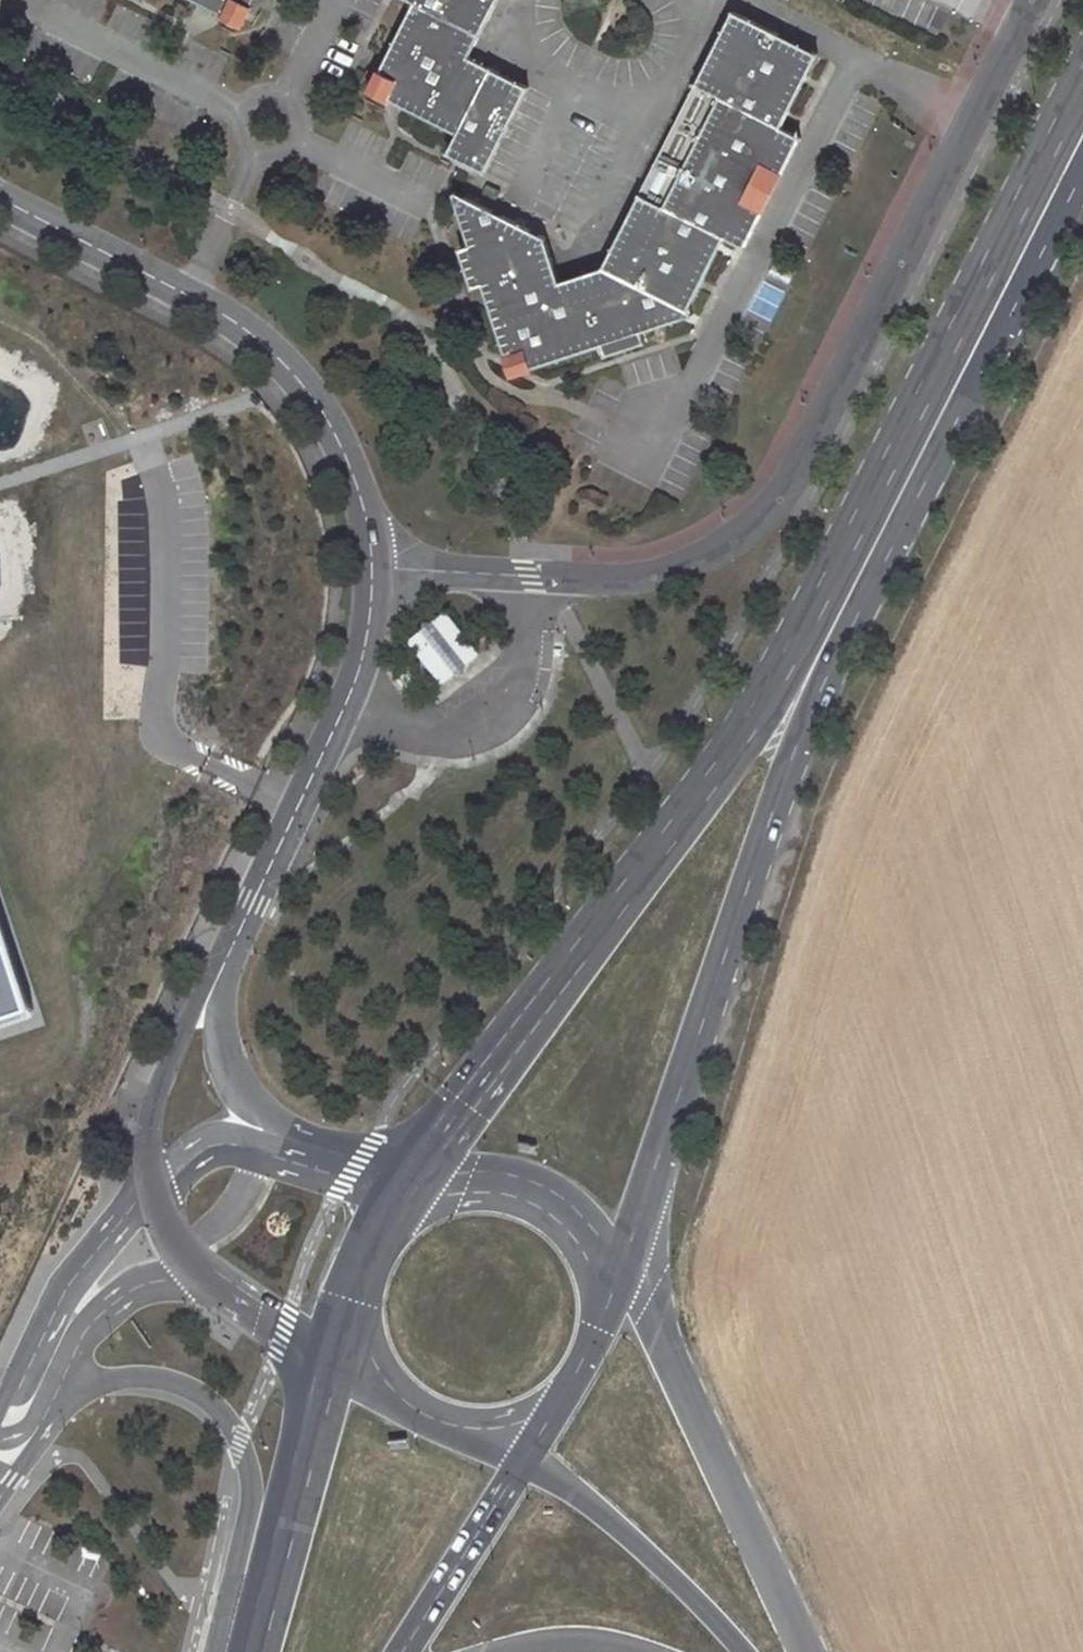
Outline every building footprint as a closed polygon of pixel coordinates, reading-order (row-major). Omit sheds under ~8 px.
[(167,17),(172,9),(182,15),(183,14),(189,3),(238,27),(246,5),(250,0),(140,0),(167,17)] [(265,42),(253,0),(250,0),(246,5),(238,27),(265,42)] [(358,89),(399,105),(408,117),(448,136),(441,152),(481,170),(486,159),(525,88),(470,53),(497,0),(410,0),(412,2),(358,89)] [(553,280),(536,234),(448,192),(453,248),(464,282),(477,283),(505,375),(596,344),(600,356),(640,343),(633,330),(688,314),(681,309),(719,238),(741,247),(796,137),(776,124),(815,52),(726,11),(638,193),(632,192),(597,267),(553,280)] [(358,89),(393,109),(408,117),(399,105),(358,89)] [(441,686),(478,659),(446,615),(410,642),(441,686)] [(40,1022),(1,904),(0,904),(0,1033),(40,1022)]
